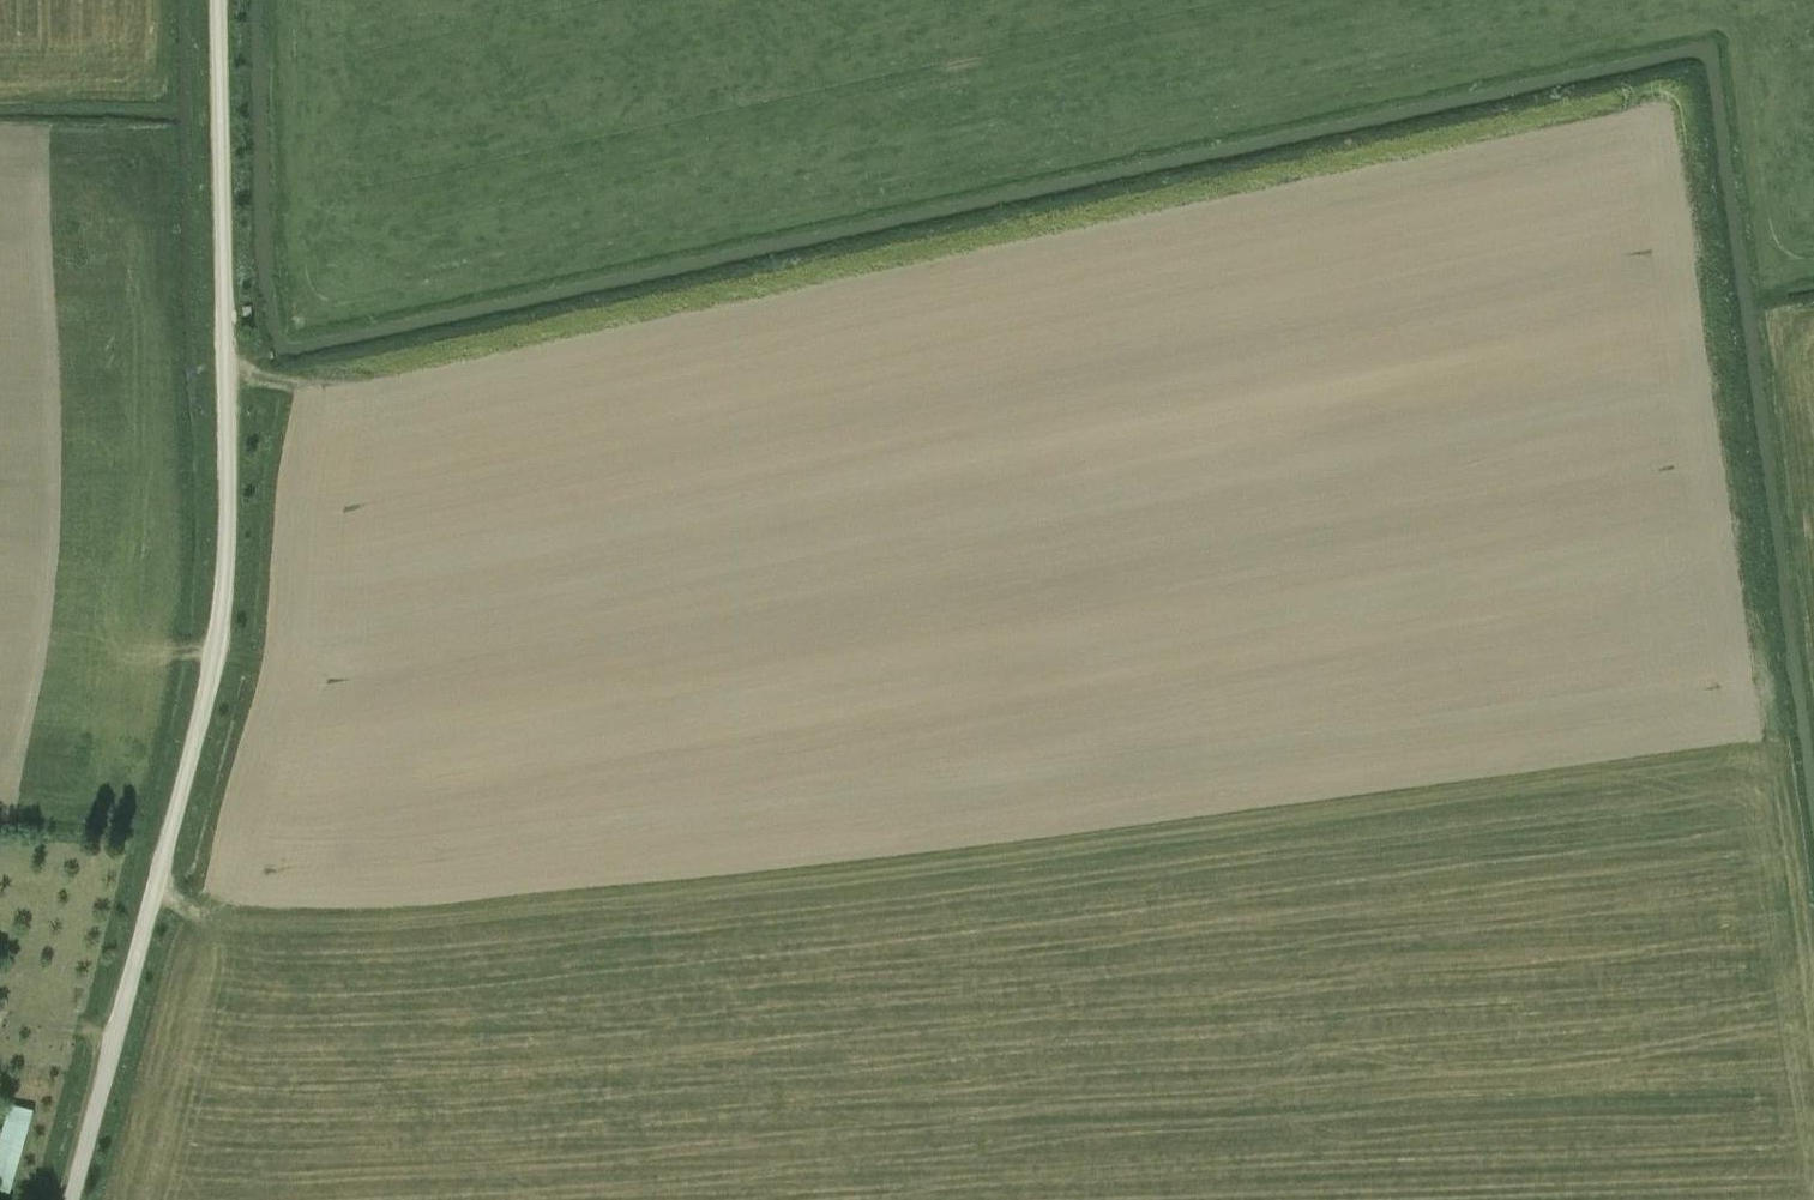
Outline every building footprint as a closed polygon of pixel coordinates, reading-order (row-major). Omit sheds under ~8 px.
[(33,1106),(8,1100),(0,1136),(0,1188),(13,1191),(33,1106)]
